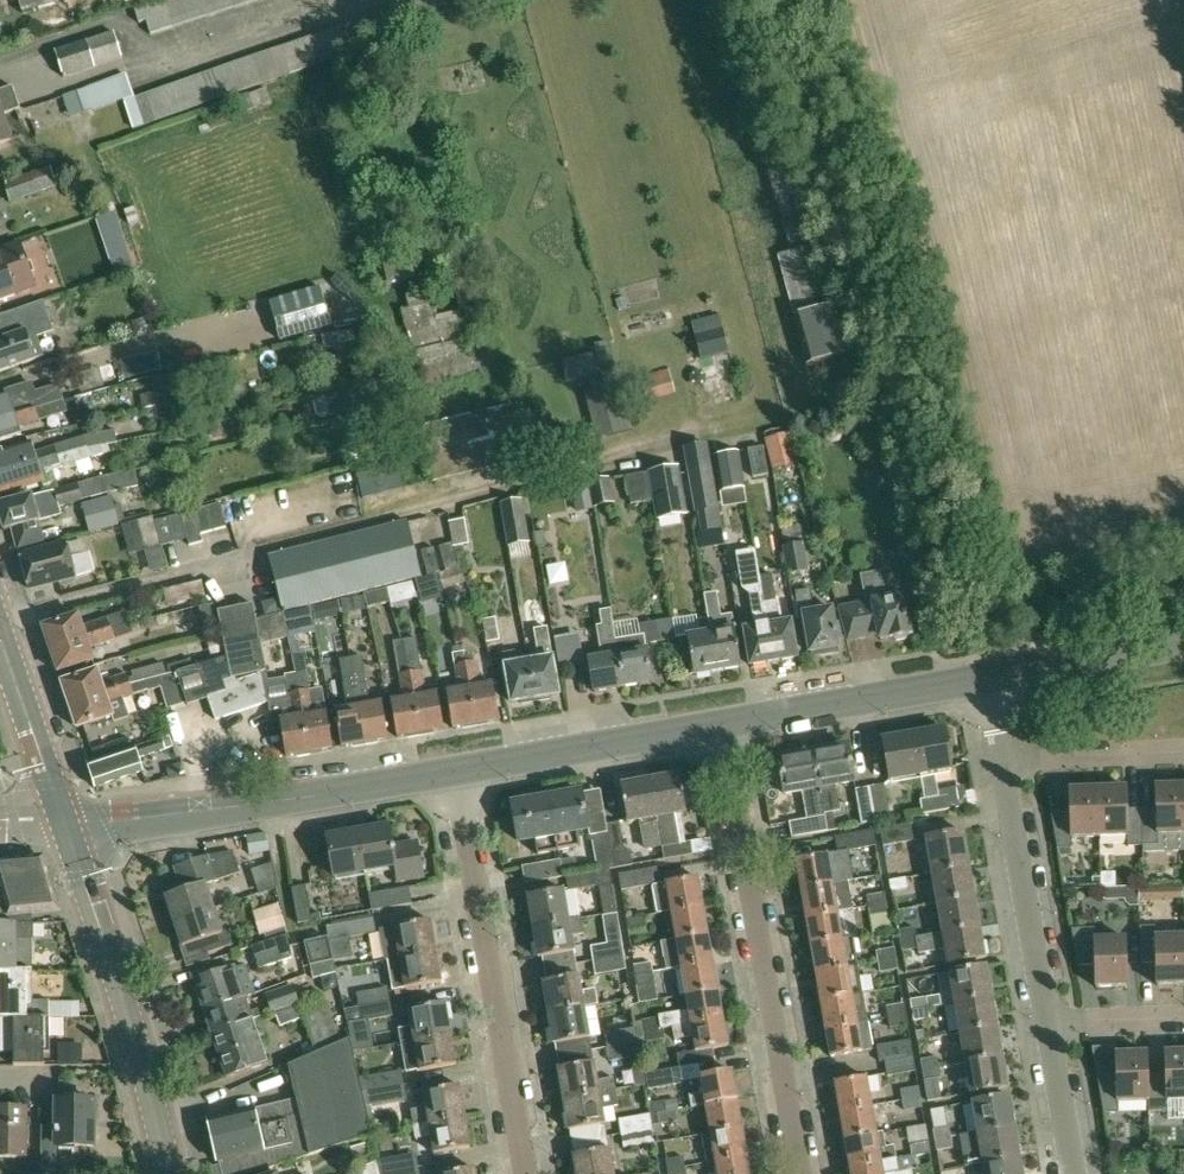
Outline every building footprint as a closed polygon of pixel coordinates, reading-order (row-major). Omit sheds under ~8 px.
[(147,20),(169,13),(165,0),(161,0),(135,8),(140,23),(147,20)] [(169,13),(174,29),(187,24),(179,0),(165,0),(169,13)] [(187,24),(200,20),(193,0),(179,0),(187,24)] [(200,20),(212,16),(207,0),(193,0),(200,20)] [(212,16),(225,12),(221,0),(207,0),(212,16)] [(225,12),(238,8),(235,0),(221,0),(225,12)] [(238,8),(250,4),(249,0),(235,0),(238,8)] [(432,24),(444,20),(438,0),(424,0),(432,24)] [(452,0),(438,0),(444,20),(457,15),(452,0)] [(457,15),(469,11),(466,0),(452,0),(457,15)] [(169,13),(147,20),(152,36),(174,29),(169,13)] [(347,23),(335,28),(344,55),(356,51),(347,23)] [(344,55),(335,28),(322,32),(331,60),(344,55)] [(86,39),(54,50),(63,79),(95,68),(95,67),(122,58),(114,32),(87,41),(86,39)] [(322,32),(310,36),(319,64),(331,60),(322,32)] [(319,64),(310,36),(297,41),(306,69),(319,64)] [(297,41),(285,45),(294,73),(306,69),(297,41)] [(294,73),(285,45),(272,50),(281,77),(294,73)] [(272,50),(260,54),(269,82),(281,77),(272,50)] [(269,82),(260,54),(247,58),(256,86),(269,82)] [(247,58),(234,63),(244,91),(256,86),(247,58)] [(234,63),(222,67),(231,95),(244,91),(234,63)] [(231,95),(222,67),(209,72),(218,100),(231,95)] [(209,72),(197,76),(206,104),(218,100),(209,72)] [(206,104),(197,76),(184,81),(193,109),(206,104)] [(184,81),(172,85),(181,113),(193,109),(184,81)] [(181,113),(172,85),(159,89),(168,117),(181,113)] [(9,140),(1,115),(19,109),(11,86),(0,90),(0,144),(9,140)] [(159,89),(147,94),(156,122),(168,117),(159,89)] [(235,100),(239,112),(271,102),(267,89),(235,100)] [(134,98),(143,126),(156,122),(147,94),(134,98)] [(790,251),(777,254),(794,315),(792,316),(806,365),(848,354),(835,304),(836,303),(819,242),(818,242),(797,163),(767,171),(775,201),(776,201),(790,251)] [(51,167),(31,174),(4,183),(11,201),(57,185),(51,167)] [(9,287),(12,294),(33,286),(18,244),(0,250),(0,290),(9,287)] [(409,250),(381,256),(382,259),(387,285),(416,279),(409,250)] [(452,311),(438,315),(435,304),(437,304),(434,290),(419,294),(401,298),(404,309),(397,311),(416,388),(493,370),(468,264),(442,271),(452,311)] [(271,302),(282,338),(332,322),(321,286),(271,302)] [(0,317),(0,371),(43,356),(36,336),(53,331),(43,302),(0,317)] [(721,317),(691,324),(700,361),(730,353),(721,317)] [(153,330),(150,321),(136,326),(139,335),(153,330)] [(322,337),(324,347),(355,340),(353,330),(322,337)] [(595,351),(561,360),(566,381),(591,374),(614,368),(607,341),(594,344),(595,351)] [(665,370),(639,378),(646,402),(673,394),(665,370)] [(170,373),(151,378),(157,407),(177,402),(170,373)] [(54,403),(63,401),(58,386),(38,392),(39,397),(35,398),(30,382),(4,391),(7,397),(0,399),(0,421),(54,403)] [(350,390),(321,396),(325,416),(354,411),(350,390)] [(0,421),(0,442),(21,435),(18,428),(27,425),(67,412),(65,406),(63,401),(54,403),(0,421)] [(420,433),(417,434),(430,487),(433,486),(521,465),(508,412),(420,433)] [(827,426),(823,432),(825,440),(831,444),(839,442),(843,436),(841,428),(835,424),(827,426)] [(56,456),(99,447),(118,443),(115,430),(86,435),(53,445),(54,448),(33,454),(29,443),(0,452),(0,474),(56,456)] [(787,430),(762,437),(770,468),(796,461),(787,430)] [(706,446),(683,450),(694,513),(698,512),(701,532),(722,528),(711,470),(706,446)] [(0,474),(0,496),(41,483),(42,486),(55,482),(51,470),(102,455),(99,447),(56,456),(0,474)] [(747,450),(752,477),(768,475),(763,447),(747,450)] [(744,493),(737,453),(714,457),(721,497),(744,493)] [(399,459),(362,468),(355,470),(362,497),(405,487),(399,459)] [(647,471),(648,473),(652,500),(655,520),(687,514),(679,466),(647,471)] [(0,505),(0,525),(2,531),(8,529),(14,552),(41,545),(35,522),(54,517),(61,515),(59,506),(78,502),(138,486),(138,484),(135,470),(97,478),(73,485),(30,496),(31,497),(0,505)] [(631,504),(652,500),(648,473),(626,477),(631,504)] [(610,478),(589,482),(593,508),(615,504),(610,478)] [(570,485),(575,512),(592,508),(587,482),(570,485)] [(82,504),(85,515),(89,533),(122,525),(114,496),(82,504)] [(499,503),(505,540),(525,537),(518,499),(499,503)] [(220,503),(208,507),(215,531),(227,528),(220,503)] [(207,507),(195,511),(201,535),(214,531),(207,507)] [(194,511),(181,514),(187,539),(189,546),(203,542),(194,511)] [(181,514),(168,518),(175,542),(187,539),(181,514)] [(151,516),(136,521),(145,551),(160,546),(153,522),(151,516)] [(168,518),(153,522),(160,546),(175,542),(168,518)] [(449,522),(453,546),(469,544),(465,519),(449,522)] [(280,611),(281,613),(413,579),(422,577),(408,522),(267,558),(277,599),(280,611)] [(781,527),(784,546),(783,546),(788,575),(806,572),(799,525),(781,527)] [(84,553),(83,553),(79,540),(65,544),(19,556),(27,589),(73,577),(73,576),(90,572),(92,567),(89,556),(84,553)] [(452,543),(440,547),(446,571),(458,568),(452,543)] [(434,548),(422,551),(428,575),(440,572),(434,548)] [(744,589),(760,586),(758,576),(760,576),(755,548),(735,552),(741,589),(744,589)] [(461,567),(439,573),(442,588),(465,582),(461,567)] [(770,574),(760,576),(758,576),(760,586),(772,662),(796,658),(789,620),(778,622),(770,574)] [(866,604),(839,609),(847,639),(878,633),(879,638),(889,636),(889,639),(893,638),(896,641),(904,640),(906,636),(909,635),(902,598),(890,600),(889,590),(883,591),(881,575),(868,578),(861,579),(866,604)] [(422,577),(413,579),(419,602),(428,599),(422,577)] [(164,590),(167,605),(205,597),(202,581),(164,590)] [(755,626),(743,628),(750,665),(772,662),(760,586),(744,589),(749,592),(755,626)] [(367,608),(381,605),(390,602),(386,588),(364,594),(367,608)] [(800,625),(804,624),(809,656),(838,651),(831,609),(816,611),(815,602),(811,603),(809,591),(794,593),(800,625)] [(703,594),(707,618),(716,672),(740,668),(731,614),(720,616),(717,592),(703,594)] [(277,599),(262,603),(265,615),(280,611),(277,599)] [(328,618),(325,603),(312,606),(315,621),(328,618)] [(199,607),(204,632),(219,630),(214,604),(199,607)] [(252,605),(217,612),(230,676),(265,668),(263,655),(260,643),(255,621),(255,620),(252,605)] [(285,614),(290,637),(315,632),(310,609),(285,614)] [(622,687),(614,638),(609,609),(599,611),(602,625),(597,626),(602,657),(589,659),(594,692),(622,687)] [(41,630),(40,632),(43,641),(46,643),(48,650),(110,630),(115,629),(130,624),(126,613),(107,619),(82,627),(78,615),(40,627),(41,630)] [(283,614),(255,621),(260,643),(288,637),(283,614)] [(482,620),(486,643),(500,640),(496,617),(482,620)] [(693,675),(716,672),(707,618),(696,620),(698,633),(686,635),(693,675)] [(614,638),(622,687),(651,682),(646,650),(644,643),(676,638),(673,620),(636,626),(638,634),(614,638)] [(110,630),(48,650),(51,658),(50,661),(53,668),(55,670),(56,673),(93,661),(90,650),(134,635),(133,633),(130,624),(115,629),(110,630)] [(538,660),(528,662),(535,701),(548,699),(547,696),(557,695),(545,628),(532,630),(538,660)] [(413,637),(403,639),(409,674),(419,735),(420,735),(423,736),(431,734),(432,732),(443,730),(436,694),(423,696),(413,637)] [(419,735),(409,674),(403,639),(392,641),(403,700),(390,702),(396,739),(406,737),(410,738),(416,737),(418,735),(419,735)] [(558,664),(568,663),(565,645),(555,647),(558,664)] [(474,725),(463,657),(462,651),(452,653),(455,667),(456,667),(460,690),(445,693),(451,729),(463,727),(464,728),(472,727),(474,725)] [(535,701),(528,662),(515,664),(513,652),(502,654),(510,702),(520,701),(520,703),(535,701)] [(301,653),(292,654),(292,660),(294,673),(308,754),(310,753),(312,755),(319,753),(321,751),(330,749),(324,714),(321,692),(308,694),(304,672),(303,662),(301,653)] [(350,658),(354,683),(364,744),(365,744),(367,745),(375,744),(376,742),(386,740),(380,704),(368,706),(359,657),(350,658)] [(199,665),(178,671),(187,705),(208,699),(207,695),(226,689),(223,679),(229,677),(223,658),(199,665)] [(364,744),(354,683),(350,658),(339,660),(347,709),(334,712),(340,748),(350,746),(352,748),(361,746),(362,745),(364,744)] [(157,676),(166,674),(163,662),(132,671),(135,682),(157,676)] [(472,665),(465,666),(475,725),(477,724),(479,726),(485,725),(486,723),(498,721),(492,684),(479,686),(476,664),(472,665)] [(128,684),(133,683),(132,677),(127,679),(125,674),(101,682),(97,670),(60,682),(61,685),(59,688),(62,695),(64,696),(67,705),(128,684)] [(207,695),(208,699),(215,718),(267,702),(260,673),(236,680),(235,676),(229,677),(223,679),(226,689),(207,695)] [(306,754),(308,754),(294,673),(284,675),(288,699),(266,703),(270,723),(279,721),(285,757),(294,756),(297,757),(305,756),(306,754)] [(161,688),(157,676),(135,682),(133,683),(128,684),(67,705),(70,714),(69,717),(72,724),(74,725),(75,728),(112,716),(114,721),(128,716),(123,698),(148,690),(148,692),(161,688)] [(934,773),(949,770),(951,770),(944,729),(914,734),(921,775),(925,799),(921,800),(923,813),(958,807),(955,794),(938,797),(934,773)] [(890,781),(921,775),(914,734),(882,739),(890,781)] [(95,760),(86,763),(93,787),(141,771),(137,758),(163,749),(173,746),(169,736),(162,739),(160,739),(139,746),(131,749),(128,738),(125,739),(106,745),(91,750),(95,760)] [(814,751),(824,813),(841,810),(836,785),(856,782),(849,745),(814,751)] [(827,831),(824,813),(814,751),(778,758),(784,794),(802,791),(806,818),(790,821),(792,837),(827,831)] [(680,774),(651,779),(657,816),(663,848),(665,859),(694,854),(692,842),(680,844),(674,813),(687,811),(685,801),(682,787),(680,774)] [(663,848),(657,816),(651,779),(621,785),(628,822),(639,820),(644,852),(663,848)] [(877,822),(891,819),(884,784),(871,787),(877,822)] [(1141,809),(1143,846),(1158,845),(1158,835),(1183,834),(1183,799),(1183,785),(1156,786),(1156,808),(1141,809)] [(862,824),(877,822),(871,787),(856,790),(862,824)] [(1127,846),(1143,846),(1141,809),(1127,809),(1126,787),(1097,788),(1099,837),(1127,836),(1127,846)] [(1097,788),(1069,789),(1070,811),(1051,812),(1057,849),(1072,848),(1072,838),(1099,837),(1097,788)] [(581,791),(548,797),(555,834),(558,851),(571,849),(580,848),(577,830),(588,828),(581,791)] [(534,837),(537,854),(537,855),(558,851),(555,834),(548,797),(511,804),(518,840),(534,837)] [(619,823),(607,826),(608,832),(614,868),(633,865),(630,850),(627,850),(624,851),(619,823)] [(388,825),(358,831),(365,872),(394,866),(397,881),(423,876),(417,842),(392,846),(388,825)] [(909,826),(880,831),(883,848),(912,843),(909,826)] [(925,837),(931,872),(968,865),(962,830),(925,837)] [(335,877),(365,872),(358,831),(327,836),(335,877)] [(838,853),(825,855),(806,858),(797,860),(802,888),(848,880),(852,879),(848,851),(876,846),(873,831),(835,838),(838,853)] [(592,835),(598,871),(606,870),(614,868),(608,832),(592,835)] [(804,848),(806,858),(825,855),(823,844),(804,848)] [(182,892),(177,894),(166,898),(174,922),(214,909),(206,885),(219,881),(242,874),(235,851),(210,854),(173,867),(182,892)] [(17,923),(32,923),(31,911),(59,909),(43,860),(42,859),(0,863),(0,924),(17,923)] [(559,860),(538,864),(522,867),(525,884),(562,877),(559,860)] [(936,902),(974,895),(968,865),(931,872),(936,902)] [(598,871),(565,876),(567,892),(597,887),(601,914),(614,912),(606,870),(598,871)] [(657,914),(673,911),(703,906),(698,877),(660,884),(658,870),(617,876),(620,891),(652,886),(657,914)] [(907,877),(889,880),(891,891),(909,888),(907,877)] [(807,916),(849,908),(853,908),(848,880),(802,888),(807,916)] [(312,921),(311,914),(305,885),(291,887),(297,924),(312,921)] [(1138,886),(1124,887),(1124,902),(1130,906),(1139,906),(1138,886)] [(1139,886),(1139,899),(1150,899),(1149,886),(1139,886)] [(372,910),(412,903),(409,887),(369,894),(372,910)] [(527,895),(533,926),(568,920),(563,889),(527,895)] [(866,895),(867,905),(885,902),(884,892),(866,895)] [(936,902),(941,932),(979,926),(974,895),(936,902)] [(869,914),(887,910),(885,902),(867,905),(869,914)] [(703,906),(673,911),(677,939),(708,934),(703,906)] [(811,944),(854,936),(858,936),(853,908),(849,908),(807,916),(811,944)] [(174,922),(183,947),(200,942),(205,956),(232,947),(228,932),(222,933),(214,909),(174,922)] [(582,917),(568,920),(533,926),(538,957),(574,950),(571,936),(584,934),(582,917)] [(625,920),(627,930),(645,927),(643,917),(625,920)] [(374,919),(326,927),(328,938),(329,941),(331,941),(349,938),(376,933),(374,919)] [(383,960),(387,959),(435,951),(429,920),(378,929),(383,960)] [(11,970),(28,970),(28,939),(34,939),(34,923),(32,923),(17,923),(0,924),(0,971),(11,970)] [(979,926),(941,932),(917,936),(899,939),(901,951),(918,948),(919,952),(944,948),(947,963),(984,956),(979,926)] [(1140,927),(1141,964),(1156,963),(1157,985),(1183,984),(1183,936),(1156,937),(1155,926),(1140,927)] [(898,930),(899,939),(917,936),(915,927),(898,930)] [(1094,928),(1071,929),(1078,966),(1095,965),(1096,987),(1127,986),(1125,938),(1095,939),(1094,928)] [(666,970),(682,967),(713,962),(708,934),(677,939),(661,942),(666,970)] [(286,935),(267,941),(252,946),(259,968),(294,957),(286,935)] [(591,945),(593,960),(622,955),(618,935),(604,937),(605,943),(591,945)] [(854,936),(811,944),(816,972),(859,965),(854,936)] [(328,938),(305,943),(311,967),(334,961),(329,941),(328,938)] [(875,951),(877,962),(897,958),(895,947),(875,951)] [(440,982),(435,951),(387,959),(392,990),(405,988),(440,982)] [(596,973),(624,969),(622,955),(593,960),(596,973)] [(897,958),(877,962),(879,973),(899,969),(897,958)] [(334,961),(311,967),(313,978),(336,972),(334,961)] [(633,966),(635,976),(653,973),(651,962),(633,966)] [(713,962),(682,967),(687,995),(718,990),(713,962)] [(949,971),(954,1002),(991,995),(986,964),(949,971)] [(196,989),(203,1011),(244,998),(256,994),(246,965),(234,969),(234,966),(202,977),(204,986),(196,989)] [(816,972),(821,1000),(864,992),(859,965),(816,972)] [(50,1017),(50,1002),(50,1000),(34,1000),(34,970),(28,970),(11,970),(0,971),(0,1018),(50,1017)] [(654,983),(653,973),(635,976),(636,986),(654,983)] [(547,1013),(583,1007),(597,1004),(595,989),(581,992),(578,975),(542,981),(547,1013)] [(292,984),(265,992),(272,1013),(299,1005),(292,984)] [(356,993),(358,1007),(389,1002),(386,988),(356,993)] [(645,1032),(662,1029),(674,1026),(692,1023),(723,1018),(718,990),(687,995),(690,1010),(659,1015),(660,1019),(643,1022),(645,1032)] [(826,1027),(857,1021),(869,1019),(864,992),(821,1000),(826,1027)] [(997,1025),(991,995),(954,1002),(960,1032),(997,1025)] [(912,1010),(929,1007),(927,997),(910,1000),(912,1010)] [(211,1033),(252,1019),(261,1016),(258,1009),(249,1012),(244,998),(203,1011),(211,1033)] [(302,1019),(306,1029),(315,1052),(338,1043),(321,998),(275,1016),(279,1028),(302,1019)] [(391,1016),(389,1002),(358,1007),(346,1010),(349,1030),(362,1027),(361,1021),(391,1016)] [(400,1042),(414,1040),(449,1034),(444,1003),(408,1009),(411,1026),(398,1029),(400,1042)] [(885,1006),(887,1017),(905,1014),(903,1003),(885,1006)] [(553,1043),(555,1042),(589,1036),(583,1007),(547,1013),(553,1043)] [(931,1018),(929,1007),(912,1010),(914,1021),(931,1018)] [(907,1025),(905,1014),(887,1017),(889,1028),(907,1025)] [(14,1053),(14,1065),(43,1065),(44,1065),(44,1049),(50,1049),(50,1017),(0,1018),(0,1053),(14,1053)] [(617,1030),(604,1032),(606,1047),(636,1042),(635,1034),(634,1027),(633,1023),(632,1018),(620,1020),(621,1026),(621,1029),(617,1030)] [(723,1018),(692,1023),(674,1026),(676,1040),(695,1036),(697,1051),(680,1054),(682,1067),(714,1062),(712,1049),(728,1046),(723,1018)] [(266,1062),(252,1019),(211,1033),(226,1076),(266,1062)] [(874,1049),(869,1019),(857,1021),(826,1027),(831,1057),(874,1049)] [(960,1032),(965,1061),(1002,1055),(997,1025),(960,1032)] [(645,1032),(646,1041),(663,1038),(662,1029),(645,1032)] [(449,1034),(414,1040),(400,1042),(406,1072),(419,1069),(420,1071),(455,1065),(449,1034)] [(221,1173),(247,1173),(373,1134),(366,1106),(351,1039),(287,1064),(295,1098),(207,1118),(216,1160),(218,1160),(221,1173)] [(909,1040),(881,1045),(876,1046),(879,1061),(884,1060),(912,1055),(909,1040)] [(608,1060),(639,1055),(636,1042),(606,1047),(608,1060)] [(58,1045),(59,1064),(83,1063),(83,1044),(58,1045)] [(1147,1075),(1148,1101),(1149,1112),(1168,1111),(1168,1119),(1183,1119),(1183,1051),(1165,1052),(1166,1074),(1147,1075)] [(1118,1113),(1118,1102),(1148,1101),(1147,1075),(1146,1052),(1116,1053),(1116,1075),(1097,1076),(1104,1113),(1118,1113)] [(915,1071),(912,1055),(884,1060),(887,1076),(915,1071)] [(1008,1086),(1002,1055),(965,1061),(971,1093),(1008,1086)] [(644,1074),(646,1073),(643,1056),(629,1058),(634,1088),(646,1086),(644,1074)] [(923,1070),(939,1068),(937,1057),(921,1060),(923,1070)] [(557,1068),(563,1100),(615,1091),(613,1079),(596,1082),(593,1062),(557,1068)] [(680,1068),(646,1073),(644,1074),(646,1086),(647,1090),(683,1084),(680,1068)] [(941,1078),(939,1068),(923,1070),(925,1081),(941,1078)] [(364,1091),(403,1084),(401,1071),(361,1078),(364,1091)] [(691,1109),(706,1106),(737,1100),(732,1071),(701,1077),(704,1092),(688,1095),(691,1109)] [(835,1083),(840,1111),(871,1105),(867,1078),(835,1083)] [(364,1091),(366,1106),(406,1099),(403,1084),(364,1091)] [(414,1124),(428,1122),(465,1116),(459,1086),(423,1092),(425,1106),(411,1109),(414,1124)] [(900,1089),(902,1100),(921,1097),(919,1086),(900,1089)] [(568,1130),(570,1129),(604,1123),(601,1109),(618,1106),(615,1091),(563,1100),(568,1130)] [(978,1131),(1014,1124),(1009,1094),(972,1101),(978,1131)] [(923,1108),(921,1097),(902,1100),(903,1111),(923,1108)] [(97,1147),(98,1101),(59,1100),(57,1145),(97,1147)] [(665,1100),(647,1103),(647,1106),(648,1113),(649,1116),(667,1113),(666,1103),(666,1101),(665,1100)] [(706,1106),(711,1134),(742,1128),(737,1100),(706,1106)] [(845,1139),(876,1133),(871,1105),(840,1111),(845,1139)] [(27,1109),(0,1108),(0,1156),(26,1157),(27,1109)] [(677,1121),(675,1112),(667,1113),(649,1116),(650,1125),(677,1121)] [(618,1118),(621,1133),(651,1128),(650,1125),(649,1116),(648,1113),(618,1118)] [(417,1140),(431,1138),(434,1154),(470,1147),(465,1116),(428,1122),(414,1124),(417,1140)] [(966,1164),(983,1161),(1020,1155),(1014,1124),(978,1131),(960,1134),(966,1164)] [(933,1130),(935,1140),(952,1137),(950,1127),(933,1130)] [(623,1146),(653,1141),(651,1128),(621,1133),(623,1146)] [(706,1163),(747,1156),(742,1128),(711,1134),(701,1135),(706,1163)] [(850,1166),(881,1161),(897,1158),(894,1145),(886,1147),(883,1132),(876,1133),(845,1139),(850,1166)] [(954,1148),(952,1137),(935,1140),(937,1151),(954,1148)] [(910,1145),(912,1155),(914,1155),(931,1152),(929,1142),(910,1145)] [(351,1149),(357,1167),(375,1161),(370,1143),(351,1149)] [(58,1147),(42,1147),(42,1169),(58,1169),(58,1147)] [(575,1173),(612,1173),(608,1148),(572,1154),(575,1173)] [(377,1159),(378,1161),(381,1173),(383,1173),(416,1168),(413,1152),(377,1159)] [(850,1166),(851,1173),(899,1173),(899,1172),(912,1170),(916,1169),(916,1166),(914,1155),(912,1155),(906,1156),(897,1158),(881,1161),(850,1166)] [(986,1173),(1023,1173),(1020,1155),(983,1161),(986,1173)] [(747,1156),(706,1163),(708,1173),(750,1173),(747,1156)] [(666,1160),(668,1170),(685,1167),(683,1157),(666,1160)] [(25,1173),(41,1173),(41,1161),(25,1161),(25,1173)] [(357,1167),(359,1173),(381,1173),(378,1161),(375,1161),(357,1167)]
